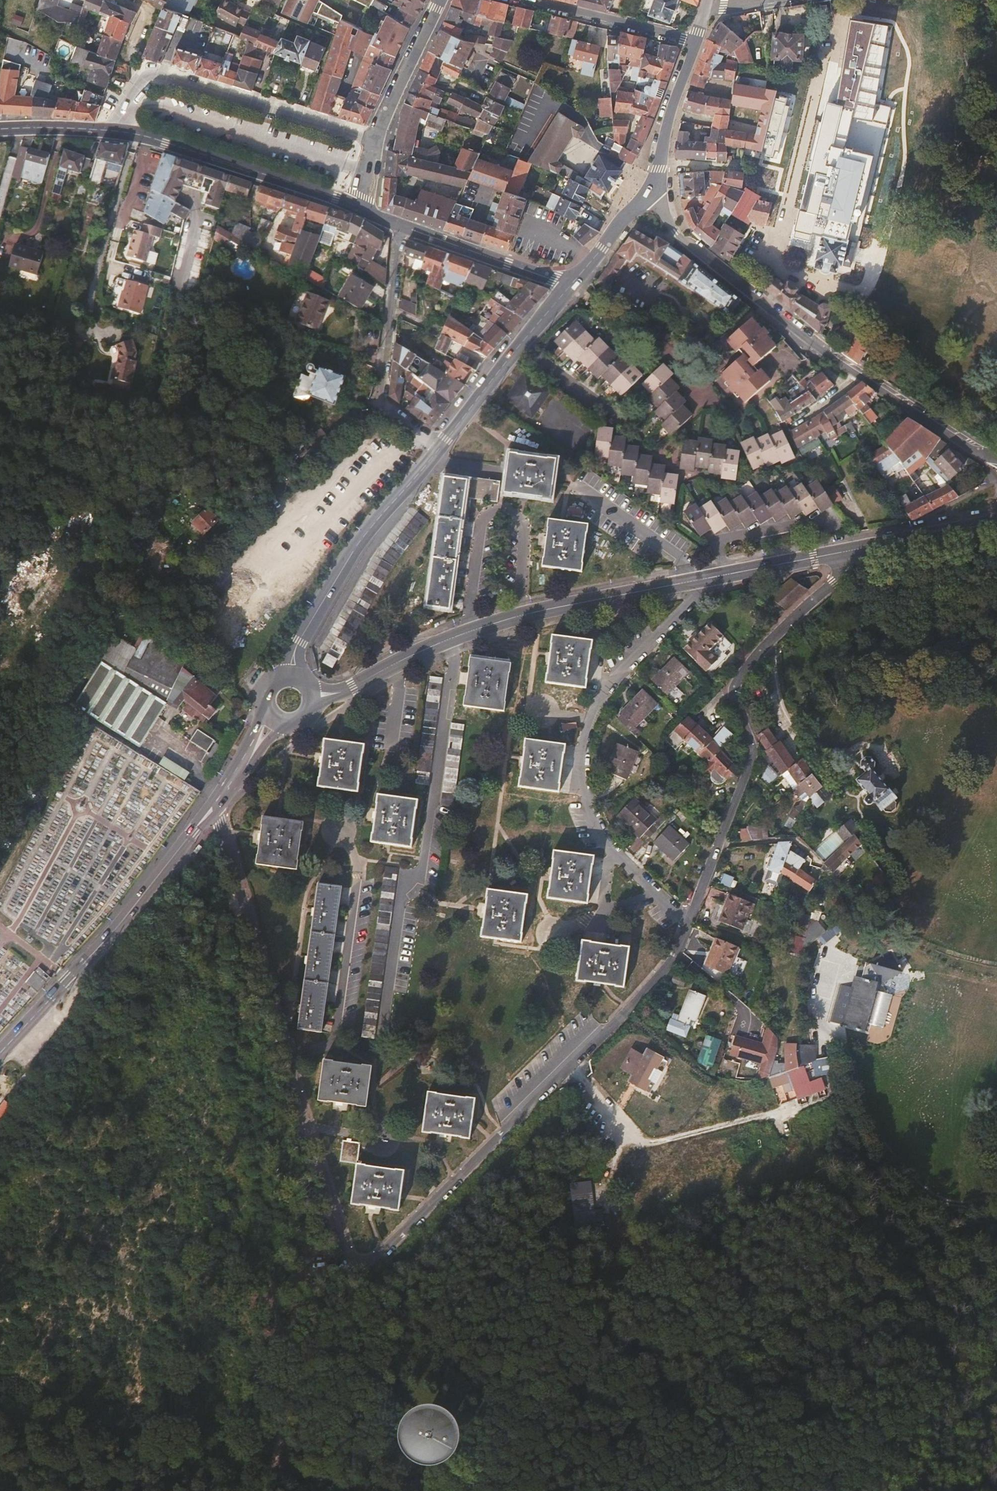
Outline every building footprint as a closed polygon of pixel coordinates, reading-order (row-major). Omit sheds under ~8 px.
[(64,0),(44,0),(40,11),(46,14),(58,21),(68,22),(77,23),(80,14),(71,12),(61,8),(64,0)] [(105,2),(101,0),(86,0),(83,7),(100,13),(101,11),(105,2)] [(107,0),(106,0),(105,2),(101,11),(107,14),(113,16),(130,22),(132,23),(137,13),(107,0)] [(164,10),(165,7),(183,14),(185,15),(188,16),(196,0),(147,0),(164,10)] [(227,0),(223,0),(216,14),(237,26),(239,22),(244,24),(250,13),(244,10),(227,0)] [(282,12),(311,26),(324,0),(288,0),(282,12)] [(385,12),(389,5),(381,0),(364,0),(385,12)] [(426,0),(406,0),(402,7),(418,15),(426,0)] [(510,6),(488,0),(455,0),(452,8),(505,22),(510,6)] [(577,5),(587,7),(609,12),(614,0),(579,0),(577,5)] [(643,10),(652,13),(652,14),(670,21),(678,0),(647,0),(643,10)] [(991,0),(976,0),(975,9),(990,11),(991,0)] [(399,6),(394,16),(397,18),(411,27),(418,15),(402,7),(399,6)] [(162,62),(183,14),(165,7),(164,10),(144,56),(162,62)] [(505,22),(452,8),(442,28),(460,38),(464,29),(466,29),(468,23),(481,26),(482,24),(492,26),(490,35),(496,37),(493,46),(495,47),(509,52),(514,41),(501,38),(505,22)] [(531,28),(535,12),(519,8),(515,24),(531,28)] [(397,56),(411,27),(397,18),(390,32),(361,17),(360,18),(346,11),(342,20),(374,35),(370,45),(397,56)] [(762,22),(761,12),(748,15),(749,19),(750,25),(762,22)] [(23,18),(15,15),(12,23),(21,26),(23,18)] [(195,29),(199,20),(188,16),(185,15),(182,25),(195,29)] [(123,41),(130,22),(113,16),(112,18),(105,35),(123,41)] [(568,37),(571,21),(554,17),(550,33),(568,37)] [(365,55),(370,45),(374,35),(342,20),(341,20),(336,36),(324,71),(343,78),(352,50),(365,55)] [(574,38),(578,23),(571,21),(568,37),(574,38)] [(735,51),(745,42),(722,22),(710,38),(709,39),(735,51)] [(764,31),(762,22),(750,25),(749,25),(751,33),(757,32),(764,31)] [(442,28),(431,51),(464,67),(475,45),(442,28)] [(645,52),(648,39),(623,33),(621,33),(621,36),(620,54),(631,57),(643,61),(645,52)] [(276,51),(281,42),(262,34),(256,43),(276,51)] [(117,60),(123,41),(105,35),(98,53),(117,60)] [(302,64),(311,41),(299,35),(296,42),(283,37),(281,42),(276,51),(275,53),(302,64)] [(620,54),(621,36),(608,35),(609,61),(615,61),(616,54),(620,54)] [(801,57),(802,38),(803,36),(777,35),(775,65),(794,66),(794,61),(801,61),(801,57)] [(810,58),(811,39),(802,38),(801,57),(810,58)] [(735,51),(709,39),(700,59),(716,65),(720,55),(721,52),(732,54),(735,51)] [(600,45),(579,40),(575,58),(584,60),(583,73),(593,76),(600,45)] [(326,47),(311,41),(302,64),(317,70),(326,47)] [(755,62),(748,42),(746,42),(745,42),(735,51),(740,63),(755,62)] [(662,44),(662,45),(660,53),(658,56),(659,58),(675,64),(680,50),(678,46),(662,44)] [(397,56),(370,45),(365,55),(374,58),(372,63),(374,63),(377,65),(378,63),(391,70),(397,56)] [(505,61),(509,52),(495,47),(491,55),(505,61)] [(203,57),(203,55),(179,48),(173,66),(196,73),(203,57)] [(107,86),(117,60),(98,53),(91,50),(85,67),(92,69),(88,79),(107,86)] [(443,69),(447,59),(431,51),(421,69),(438,79),(443,69)] [(655,71),(659,58),(658,56),(645,52),(643,61),(642,64),(642,66),(641,68),(655,71)] [(252,90),(263,60),(256,58),(255,58),(245,55),(244,56),(241,64),(237,63),(234,69),(230,67),(233,56),(227,53),(223,63),(217,79),(252,90)] [(372,63),(374,58),(365,55),(349,95),(351,92),(354,89),(356,87),(359,87),(361,87),(364,87),(374,63),(372,63)] [(723,62),(724,56),(720,55),(716,65),(712,77),(725,79),(728,63),(723,62)] [(217,79),(223,63),(203,57),(196,73),(217,79)] [(668,82),(675,64),(659,58),(655,71),(641,68),(639,76),(647,77),(648,72),(657,75),(656,79),(668,82)] [(460,76),(464,67),(447,59),(443,69),(459,77),(460,76)] [(712,77),(716,65),(700,59),(696,72),(692,84),(706,88),(710,77),(712,77)] [(737,76),(740,63),(728,59),(728,63),(725,79),(735,80),(730,99),(709,96),(706,114),(711,114),(730,116),(736,82),(737,76)] [(34,97),(32,97),(14,95),(21,66),(4,60),(0,78),(0,113),(33,115),(34,97)] [(380,94),(391,70),(378,63),(377,65),(374,63),(364,87),(380,94)] [(637,84),(639,76),(630,74),(631,66),(624,65),(624,69),(620,69),(620,70),(610,70),(611,92),(616,92),(620,82),(625,83),(637,84)] [(435,86),(438,79),(421,69),(410,92),(439,103),(441,104),(446,92),(435,86)] [(337,94),(343,78),(324,71),(312,109),(330,114),(337,94)] [(668,82),(656,79),(652,86),(649,85),(648,86),(646,87),(646,89),(647,93),(662,98),(668,82)] [(54,117),(59,102),(61,96),(63,89),(37,81),(32,97),(34,97),(33,115),(54,117)] [(504,105),(509,95),(512,89),(497,81),(489,97),(504,105)] [(633,112),(638,98),(635,97),(637,84),(625,83),(619,91),(616,111),(633,112)] [(644,100),(647,93),(642,91),(644,86),(637,84),(635,97),(638,98),(644,100)] [(366,125),(380,94),(364,87),(358,102),(347,98),(340,117),(366,125)] [(96,120),(101,105),(90,103),(93,92),(85,89),(82,101),(77,119),(96,120)] [(706,114),(709,96),(690,90),(684,108),(695,111),(706,114)] [(439,103),(410,92),(406,103),(423,109),(422,110),(428,113),(430,113),(448,119),(456,122),(460,115),(442,108),(441,110),(437,108),(439,103)] [(463,108),(467,98),(454,92),(452,95),(449,101),(462,109),(463,108)] [(644,115),(654,119),(662,98),(647,93),(644,100),(638,98),(633,112),(644,115)] [(340,117),(347,98),(337,94),(330,114),(340,117)] [(77,119),(82,101),(61,96),(59,102),(54,117),(77,119)] [(501,116),(506,106),(504,105),(489,97),(485,106),(476,102),(470,112),(479,117),(479,118),(494,125),(501,116)] [(613,116),(612,97),(600,99),(601,117),(613,116)] [(470,112),(476,102),(467,98),(463,108),(470,112)] [(426,119),(428,113),(422,110),(423,109),(406,103),(402,111),(402,112),(400,120),(401,124),(399,131),(398,138),(414,142),(415,139),(418,125),(420,120),(421,118),(423,118),(426,119)] [(870,205),(881,157),(885,141),(888,129),(884,128),(820,112),(813,144),(813,148),(810,162),(812,166),(820,162),(818,171),(808,211),(801,210),(796,229),(799,230),(822,235),(816,259),(817,259),(815,267),(824,269),(824,268),(831,270),(839,272),(840,265),(844,266),(849,241),(861,244),(870,205)] [(445,128),(448,119),(430,113),(427,121),(445,128)] [(579,173),(558,161),(574,134),(578,136),(582,135),(584,131),(583,128),(560,114),(531,161),(571,178),(575,180),(578,176),(579,173)] [(644,144),(654,119),(644,115),(633,138),(644,144)] [(472,128),(456,167),(473,171),(478,159),(481,153),(494,125),(479,118),(475,128),(472,128)] [(728,130),(729,120),(715,118),(714,127),(728,130)] [(628,132),(630,120),(614,120),(615,132),(626,132),(628,132)] [(727,143),(729,130),(728,130),(714,127),(713,137),(707,136),(706,141),(696,141),(690,140),(690,132),(679,131),(678,141),(677,141),(677,158),(695,159),(707,159),(709,142),(717,143),(727,143)] [(744,148),(747,133),(729,130),(727,143),(727,145),(728,146),(744,148)] [(638,154),(628,149),(624,147),(626,132),(615,132),(610,132),(610,138),(617,138),(616,139),(612,148),(609,153),(618,158),(619,157),(627,162),(633,165),(638,154)] [(412,156),(414,146),(414,142),(398,138),(395,148),(394,152),(410,156),(412,156)] [(644,144),(633,138),(628,149),(638,154),(639,155),(644,144)] [(717,159),(717,143),(709,142),(707,159),(717,159)] [(123,166),(128,146),(101,143),(89,183),(100,186),(107,162),(123,166)] [(727,145),(727,143),(717,143),(717,159),(728,160),(728,149),(728,146),(727,145)] [(36,169),(37,164),(47,167),(51,154),(20,146),(12,176),(21,178),(25,166),(36,169)] [(60,197),(68,171),(80,174),(83,166),(90,168),(93,159),(64,150),(52,194),(60,197)] [(407,173),(410,156),(394,152),(389,151),(386,176),(397,178),(398,174),(407,176),(407,173)] [(189,212),(161,195),(169,179),(176,159),(164,155),(144,213),(164,225),(171,213),(184,220),(189,212)] [(407,173),(465,186),(469,182),(473,171),(456,167),(412,156),(410,156),(407,173)] [(610,190),(623,170),(622,170),(601,156),(588,176),(608,189),(610,190)] [(184,177),(226,191),(230,176),(176,159),(169,179),(161,195),(189,212),(215,227),(221,209),(201,200),(177,188),(184,177)] [(478,159),(469,182),(504,195),(513,173),(478,159)] [(518,196),(532,163),(519,159),(513,173),(506,191),(518,196)] [(706,194),(704,171),(685,172),(686,184),(686,195),(706,194)] [(723,185),(726,172),(711,171),(709,182),(723,185)] [(743,187),(744,173),(726,171),(726,172),(723,185),(742,188),(743,187)] [(247,198),(252,184),(230,176),(226,191),(247,198)] [(397,178),(386,176),(383,209),(395,213),(397,194),(397,195),(397,178)] [(584,201),(590,188),(593,182),(586,179),(578,176),(575,180),(571,178),(565,193),(584,201)] [(608,189),(588,176),(586,179),(593,182),(590,188),(602,198),(608,189)] [(85,196),(88,185),(80,183),(77,194),(85,196)] [(714,224),(722,211),(725,207),(734,212),(746,191),(742,188),(723,185),(718,193),(711,205),(696,230),(713,247),(713,246),(723,230),(714,224)] [(266,206),(272,190),(260,186),(256,199),(256,203),(266,206)] [(780,223),(784,205),(760,202),(763,197),(752,191),(748,188),(748,189),(746,191),(734,212),(733,213),(748,222),(750,218),(780,223)] [(458,201),(422,189),(418,201),(408,198),(403,216),(445,229),(458,202),(458,201)] [(711,205),(718,193),(711,189),(704,200),(707,202),(711,205)] [(281,208),(286,194),(272,190),(266,206),(279,211),(280,210),(281,208)] [(515,234),(527,199),(518,196),(506,191),(504,195),(496,217),(501,219),(498,228),(515,234)] [(576,219),(584,201),(565,193),(557,211),(561,213),(569,216),(576,219)] [(58,205),(61,197),(60,197),(52,194),(49,202),(58,205)] [(297,245),(302,231),(305,218),(309,202),(286,194),(281,208),(297,214),(292,230),(280,226),(275,239),(285,243),(297,245)] [(397,195),(397,194),(395,213),(403,216),(408,198),(397,195)] [(687,210),(686,210),(692,227),(696,230),(711,205),(707,202),(703,208),(697,206),(695,206),(693,200),(687,200),(687,210)] [(325,224),(330,208),(309,202),(305,218),(325,224)] [(460,214),(464,204),(458,202),(445,229),(464,236),(471,218),(460,214)] [(734,212),(725,207),(722,211),(731,217),(733,213),(734,212)] [(357,237),(364,221),(360,219),(330,208),(325,224),(321,237),(302,231),(297,245),(289,268),(306,278),(310,268),(319,242),(332,247),(336,235),(345,238),(348,231),(357,237)] [(464,236),(482,241),(488,224),(492,214),(479,210),(474,208),(471,218),(464,236)] [(266,235),(271,222),(262,218),(256,232),(264,234),(266,235)] [(187,241),(191,225),(185,220),(180,239),(187,241)] [(380,251),(384,233),(364,221),(357,237),(347,258),(357,265),(368,243),(380,251)] [(160,239),(163,229),(141,223),(138,231),(132,230),(124,260),(145,266),(154,237),(160,239)] [(249,231),(250,229),(250,228),(236,223),(231,234),(230,235),(242,242),(249,231)] [(584,245),(600,232),(598,231),(585,223),(574,235),(584,245)] [(482,241),(508,251),(515,234),(498,228),(488,224),(482,241)] [(740,244),(745,235),(726,224),(723,230),(713,246),(735,263),(742,252),(741,251),(737,249),(740,244)] [(226,247),(230,235),(231,234),(217,228),(214,239),(226,247)] [(258,251),(263,237),(249,231),(242,242),(258,251)] [(683,255),(674,248),(657,238),(655,242),(634,231),(597,283),(607,289),(608,288),(627,260),(631,262),(637,253),(679,280),(692,262),(683,255)] [(236,252),(242,242),(230,235),(226,247),(236,252)] [(429,248),(410,241),(405,255),(425,262),(429,248)] [(854,276),(861,244),(849,241),(844,266),(840,265),(839,272),(854,276)] [(43,253),(17,245),(11,267),(36,274),(43,253)] [(443,268),(448,254),(429,248),(425,262),(423,270),(433,273),(436,266),(443,268)] [(466,283),(475,264),(450,255),(448,254),(443,268),(436,266),(433,273),(427,285),(433,287),(440,290),(443,279),(465,287),(466,283)] [(387,269),(372,260),(365,270),(375,277),(385,285),(387,269)] [(740,300),(692,262),(679,280),(730,315),(740,300)] [(483,293),(493,280),(505,284),(508,275),(475,264),(466,283),(483,293)] [(318,285),(323,275),(310,268),(306,278),(318,285)] [(524,291),(539,304),(550,290),(508,275),(505,284),(516,288),(516,289),(524,291)] [(352,304),(361,281),(352,276),(340,297),(352,304)] [(147,287),(127,281),(122,298),(120,298),(117,309),(140,315),(147,287)] [(375,301),(367,297),(372,288),(361,281),(352,304),(368,313),(375,301)] [(810,309),(813,304),(817,297),(809,291),(805,297),(806,298),(803,303),(799,299),(794,296),(797,291),(788,285),(786,285),(784,288),(776,282),(768,292),(821,335),(827,321),(830,309),(828,307),(823,306),(819,308),(816,313),(810,309)] [(458,298),(440,290),(433,287),(431,291),(457,302),(458,298)] [(512,303),(498,292),(491,299),(524,320),(539,304),(524,291),(512,303)] [(799,299),(802,295),(797,291),(794,296),(799,299)] [(329,301),(309,292),(297,322),(317,330),(329,301)] [(491,299),(483,293),(479,299),(488,304),(489,303),(491,299)] [(491,299),(489,303),(494,306),(492,312),(495,314),(502,319),(496,325),(497,326),(507,335),(509,336),(524,320),(491,299)] [(416,316),(417,306),(401,300),(400,309),(416,316)] [(819,308),(813,304),(810,309),(816,313),(819,308)] [(490,321),(496,325),(502,319),(495,314),(490,321)] [(451,347),(453,341),(465,346),(475,334),(469,330),(451,316),(446,328),(442,336),(436,350),(447,355),(451,347)] [(754,369),(776,349),(751,320),(723,344),(734,356),(738,353),(743,358),(719,380),(744,406),(768,384),(754,369)] [(442,336),(446,328),(431,322),(428,330),(442,336)] [(556,361),(586,332),(576,322),(558,339),(560,341),(557,344),(560,347),(551,356),(556,361)] [(507,335),(497,326),(491,334),(484,342),(495,351),(509,336),(507,335)] [(21,331),(15,329),(12,340),(18,342),(21,331)] [(484,342),(491,334),(486,330),(479,338),(484,342)] [(580,357),(596,342),(586,332),(556,361),(561,365),(569,357),(572,360),(578,354),(580,357)] [(495,351),(484,342),(479,338),(475,334),(465,346),(489,357),(495,351)] [(868,345),(857,336),(846,355),(858,363),(868,345)] [(580,378),(610,350),(599,339),(596,342),(580,357),(583,361),(581,363),(583,365),(575,373),(580,378)] [(133,340),(116,345),(119,353),(116,367),(114,367),(111,379),(132,383),(138,361),(136,361),(137,353),(133,340)] [(408,371),(415,354),(396,343),(394,360),(408,371)] [(604,374),(620,360),(610,350),(580,378),(584,382),(593,375),(595,377),(601,371),(604,374)] [(462,382),(440,369),(415,354),(408,371),(424,383),(436,392),(451,404),(466,385),(462,382)] [(477,371),(482,365),(461,354),(457,360),(473,369),(477,371)] [(578,360),(580,357),(578,354),(572,360),(575,363),(578,360)] [(603,395),(633,366),(623,356),(620,360),(604,374),(607,377),(604,379),(607,382),(598,390),(603,395)] [(424,383),(408,371),(394,360),(391,397),(400,404),(405,379),(420,389),(424,383)] [(462,382),(473,369),(457,360),(453,365),(447,361),(440,369),(462,382)] [(668,379),(665,376),(670,371),(664,364),(643,385),(652,395),(668,379)] [(626,392),(642,376),(633,366),(603,395),(607,399),(616,391),(618,394),(624,389),(626,392)] [(345,377),(322,368),(312,395),(335,404),(345,377)] [(602,377),(604,374),(601,371),(595,377),(598,380),(602,377)] [(550,391),(526,374),(508,399),(533,416),(550,391)] [(816,401),(834,387),(822,374),(809,383),(805,378),(800,382),(808,392),(816,401)] [(785,391),(798,381),(793,376),(788,381),(782,386),(784,390),(785,391)] [(674,389),(678,385),(671,377),(668,379),(652,395),(648,399),(658,409),(676,392),(674,389)] [(867,404),(877,395),(862,383),(847,396),(854,405),(874,428),(878,424),(868,412),(871,409),(867,404)] [(432,427),(451,404),(436,392),(429,402),(407,386),(405,396),(413,402),(407,409),(432,427)] [(777,396),(784,390),(782,386),(767,398),(770,403),(778,398),(777,396)] [(680,403),(684,399),(677,391),(676,392),(658,409),(655,413),(665,423),(682,406),(680,403)] [(816,401),(808,392),(793,402),(800,412),(816,401)] [(839,414),(854,405),(847,396),(844,398),(824,412),(833,426),(837,423),(833,418),(839,414)] [(800,412),(793,402),(789,405),(786,400),(781,403),(778,398),(770,403),(783,422),(786,420),(800,412)] [(686,417),(690,412),(683,405),(682,406),(665,423),(661,426),(672,437),(688,420),(686,417)] [(836,431),(833,426),(824,412),(816,417),(827,433),(828,436),(836,431)] [(837,423),(843,420),(839,414),(833,418),(837,423)] [(827,433),(816,417),(805,424),(791,432),(798,449),(799,449),(818,438),(827,433)] [(926,460),(940,440),(908,418),(884,442),(886,445),(894,454),(903,464),(918,451),(926,460)] [(581,441),(587,423),(579,420),(574,438),(581,441)] [(855,431),(851,423),(846,426),(849,431),(850,434),(854,432),(855,431)] [(832,441),(849,431),(846,426),(836,431),(828,436),(832,441)] [(610,459),(613,436),(609,435),(610,428),(599,427),(595,457),(610,459)] [(795,459),(782,432),(770,437),(779,457),(783,456),(786,463),(795,459)] [(779,457),(770,437),(768,434),(756,440),(765,461),(769,459),(772,466),(781,462),(779,457)] [(623,468),(626,445),(622,445),(623,437),(613,436),(610,459),(609,466),(623,468)] [(765,461),(756,440),(755,437),(741,443),(751,464),(754,463),(757,469),(767,465),(765,461)] [(709,469),(713,444),(714,440),(699,438),(699,442),(695,464),(700,464),(699,469),(709,470),(709,469)] [(802,456),(822,444),(818,438),(799,449),(802,456)] [(695,464),(699,442),(684,440),(680,470),(690,471),(691,463),(695,464)] [(932,466),(941,453),(942,453),(948,444),(940,440),(926,460),(927,462),(932,466)] [(723,475),(727,449),(727,446),(713,444),(709,469),(713,470),(713,474),(723,476),(723,475)] [(636,480),(639,454),(635,454),(636,446),(626,445),(623,468),(622,478),(636,480)] [(875,466),(894,454),(886,445),(869,455),(868,455),(875,466)] [(737,481),(740,451),(727,449),(723,475),(727,476),(727,480),(737,481)] [(915,472),(927,462),(926,460),(918,451),(903,464),(905,468),(925,496),(934,491),(922,476),(920,478),(915,472)] [(964,468),(949,452),(935,463),(950,480),(964,468)] [(552,500),(557,461),(509,454),(504,493),(552,500)] [(649,487),(652,464),(647,463),(648,455),(639,454),(636,480),(635,485),(649,487)] [(898,472),(905,468),(903,464),(894,454),(875,466),(884,478),(897,471),(898,472)] [(662,496),(665,473),(661,473),(662,465),(652,464),(649,487),(648,494),(662,496)] [(675,505),(678,482),(674,482),(674,475),(665,473),(662,496),(661,504),(675,505)] [(948,484),(939,475),(936,478),(939,481),(938,482),(942,487),(948,484)] [(466,479),(444,476),(439,518),(461,521),(464,499),(466,479)] [(498,482),(466,479),(464,499),(496,502),(498,482)] [(834,506),(817,481),(805,488),(819,509),(826,505),(828,509),(834,506)] [(819,509),(805,488),(803,484),(790,491),(803,512),(810,509),(812,513),(819,509)] [(959,497),(948,484),(942,487),(934,491),(925,496),(934,510),(959,497)] [(843,499),(834,485),(825,491),(834,505),(843,499)] [(790,491),(787,487),(775,494),(789,516),(794,512),(797,517),(803,512),(790,491)] [(789,516),(775,494),(773,489),(761,497),(774,519),(780,515),(782,519),(789,516)] [(926,514),(917,500),(912,503),(907,496),(904,497),(900,490),(894,494),(909,517),(913,521),(926,514)] [(774,519),(761,497),(757,492),(745,500),(758,521),(764,518),(767,522),(774,519)] [(758,521),(745,500),(742,495),(730,503),(743,524),(749,520),(752,525),(758,521)] [(934,510),(925,496),(917,500),(926,514),(934,510)] [(743,524),(730,503),(727,498),(715,506),(728,527),(734,524),(736,528),(743,524)] [(98,508),(80,499),(73,514),(90,523),(98,508)] [(728,527),(715,506),(712,501),(700,509),(712,530),(718,526),(721,531),(728,527)] [(712,530),(700,509),(697,504),(684,512),(697,533),(703,529),(706,534),(712,530)] [(812,513),(810,509),(803,512),(806,517),(812,513)] [(218,521),(207,510),(194,523),(204,534),(218,521)] [(339,660),(393,565),(429,518),(419,511),(382,559),(328,654),(337,659),(339,660)] [(461,521),(439,518),(433,559),(456,562),(461,521)] [(587,526),(548,520),(542,568),(580,573),(587,526)] [(752,525),(749,520),(743,524),(746,529),(752,525)] [(721,531),(718,526),(712,530),(715,535),(721,531)] [(456,562),(433,559),(428,607),(449,609),(456,562)] [(34,569),(7,610),(19,617),(46,577),(34,569)] [(709,651),(722,636),(710,624),(684,650),(706,672),(718,660),(709,651)] [(167,700),(182,669),(185,661),(153,645),(160,631),(149,626),(132,658),(117,650),(109,666),(166,703),(167,700)] [(546,683),(585,688),(592,641),(553,636),(550,658),(546,683)] [(725,653),(732,646),(722,636),(709,651),(718,660),(706,672),(710,676),(728,657),(725,653)] [(332,667),(337,659),(328,654),(323,662),(332,667)] [(689,672),(675,657),(652,681),(667,695),(689,672)] [(510,664),(471,659),(468,680),(465,706),(503,711),(510,664)] [(139,747),(166,704),(166,703),(109,666),(101,662),(74,706),(139,747)] [(210,706),(193,691),(199,684),(182,669),(167,700),(179,707),(184,701),(189,705),(196,711),(208,721),(216,712),(210,706)] [(442,678),(430,676),(415,783),(428,785),(442,678)] [(216,698),(199,684),(193,691),(210,706),(216,698)] [(658,704),(643,690),(621,713),(622,714),(617,719),(637,738),(642,733),(636,727),(658,704)] [(191,717),(196,711),(189,705),(184,711),(191,717)] [(712,740),(688,716),(666,739),(676,749),(685,740),(708,763),(721,749),(733,735),(724,727),(712,740)] [(440,805),(453,807),(464,725),(452,724),(440,805)] [(214,741),(197,730),(190,742),(206,752),(214,741)] [(364,745),(325,739),(322,764),(319,787),(357,792),(364,745)] [(791,768),(775,747),(772,749),(765,739),(760,744),(766,753),(764,754),(778,775),(782,773),(791,768)] [(558,792),(564,745),(526,740),(523,762),(520,787),(558,792)] [(638,752),(617,743),(606,771),(627,780),(638,752)] [(221,747),(215,744),(208,756),(213,760),(221,747)] [(735,785),(741,770),(730,760),(721,749),(708,763),(705,766),(711,772),(714,770),(721,777),(724,774),(728,778),(735,785)] [(186,781),(190,772),(162,759),(158,767),(186,781)] [(894,807),(896,803),(873,777),(875,774),(865,763),(858,769),(857,774),(863,780),(859,787),(883,816),(886,813),(888,816),(896,810),(894,807)] [(794,784),(809,777),(800,764),(791,768),(782,773),(790,787),(794,784)] [(723,783),(728,778),(724,774),(721,777),(714,770),(711,772),(723,783)] [(818,790),(809,777),(794,784),(805,800),(808,798),(818,790)] [(695,801),(706,784),(698,778),(687,795),(695,801)] [(814,806),(828,797),(822,788),(818,790),(808,798),(814,806)] [(417,800),(379,795),(375,822),(372,842),(411,847),(417,800)] [(657,820),(633,799),(617,816),(640,838),(652,825),(657,820)] [(657,830),(667,820),(661,815),(657,820),(652,825),(657,830)] [(790,827),(795,820),(789,816),(784,823),(790,827)] [(302,823),(264,817),(260,841),(257,865),(296,871),(302,823)] [(712,842),(719,825),(711,820),(705,835),(708,838),(712,842)] [(689,845),(670,826),(654,842),(674,861),(689,845)] [(759,828),(738,830),(740,843),(761,840),(759,828)] [(863,846),(852,835),(838,849),(844,855),(853,846),(859,852),(863,846)] [(781,873),(788,853),(791,845),(784,843),(779,844),(774,856),(769,854),(765,862),(769,864),(764,873),(778,881),(781,873)] [(593,850),(554,845),(551,868),(548,892),(586,897),(593,851),(593,850)] [(847,875),(865,857),(859,852),(853,846),(844,855),(836,863),(847,875)] [(810,877),(795,867),(799,860),(788,853),(781,873),(807,887),(810,877)] [(847,875),(836,863),(824,874),(836,886),(847,875)] [(385,867),(362,1038),(374,1039),(397,869),(385,867)] [(319,885),(298,1029),(321,1033),(341,887),(319,885)] [(527,895),(488,890),(485,912),(482,936),(520,942),(527,895)] [(757,907),(731,897),(719,927),(744,938),(757,907)] [(810,916),(812,908),(801,904),(799,911),(810,916)] [(824,922),(812,908),(810,916),(818,926),(824,922)] [(788,933),(786,951),(803,952),(804,934),(788,933)] [(740,950),(714,940),(702,970),(727,980),(740,950)] [(630,947),(582,941),(577,980),(603,984),(624,987),(630,947)] [(876,990),(897,979),(886,958),(865,969),(861,968),(856,983),(852,995),(845,993),(835,989),(823,1025),(857,1036),(859,1028),(869,996),(872,989),(876,990)] [(39,993),(49,976),(36,968),(26,985),(39,993)] [(852,995),(856,983),(849,981),(845,993),(852,995)] [(704,997),(688,992),(678,1019),(695,1025),(704,997)] [(875,1033),(885,1001),(869,996),(859,1028),(875,1033)] [(687,1030),(670,1022),(666,1030),(683,1038),(687,1030)] [(778,1042),(767,1029),(762,1047),(734,1041),(729,1059),(759,1067),(756,1080),(770,1081),(778,1052),(778,1042)] [(720,1042),(705,1036),(695,1064),(710,1069),(720,1042)] [(784,1076),(796,1072),(796,1047),(785,1046),(784,1076)] [(665,1064),(643,1051),(639,1057),(629,1051),(618,1068),(628,1075),(624,1081),(645,1095),(665,1064)] [(371,1067),(324,1061),(318,1100),(339,1103),(366,1107),(367,1099),(369,1082),(371,1067)] [(796,1072),(789,1074),(800,1104),(828,1093),(822,1079),(810,1084),(804,1069),(796,1072)] [(781,1085),(773,1088),(776,1096),(784,1093),(781,1085)] [(476,1099),(428,1093),(423,1131),(444,1135),(470,1138),(476,1099)] [(357,1165),(359,1144),(351,1142),(351,1140),(347,1139),(346,1141),(342,1141),(340,1162),(357,1165)] [(398,1211),(404,1172),(357,1165),(352,1204),(373,1207),(375,1207),(398,1211)] [(593,1181),(570,1182),(572,1220),(596,1219),(593,1181)] [(452,1411),(444,1405),(434,1402),(424,1402),(414,1406),(407,1412),(401,1420),(399,1430),(400,1440),(404,1450),(411,1457),(420,1462),(430,1463),(440,1461),(449,1456),(456,1448),(459,1439),(460,1429),(457,1419),(452,1411)]
